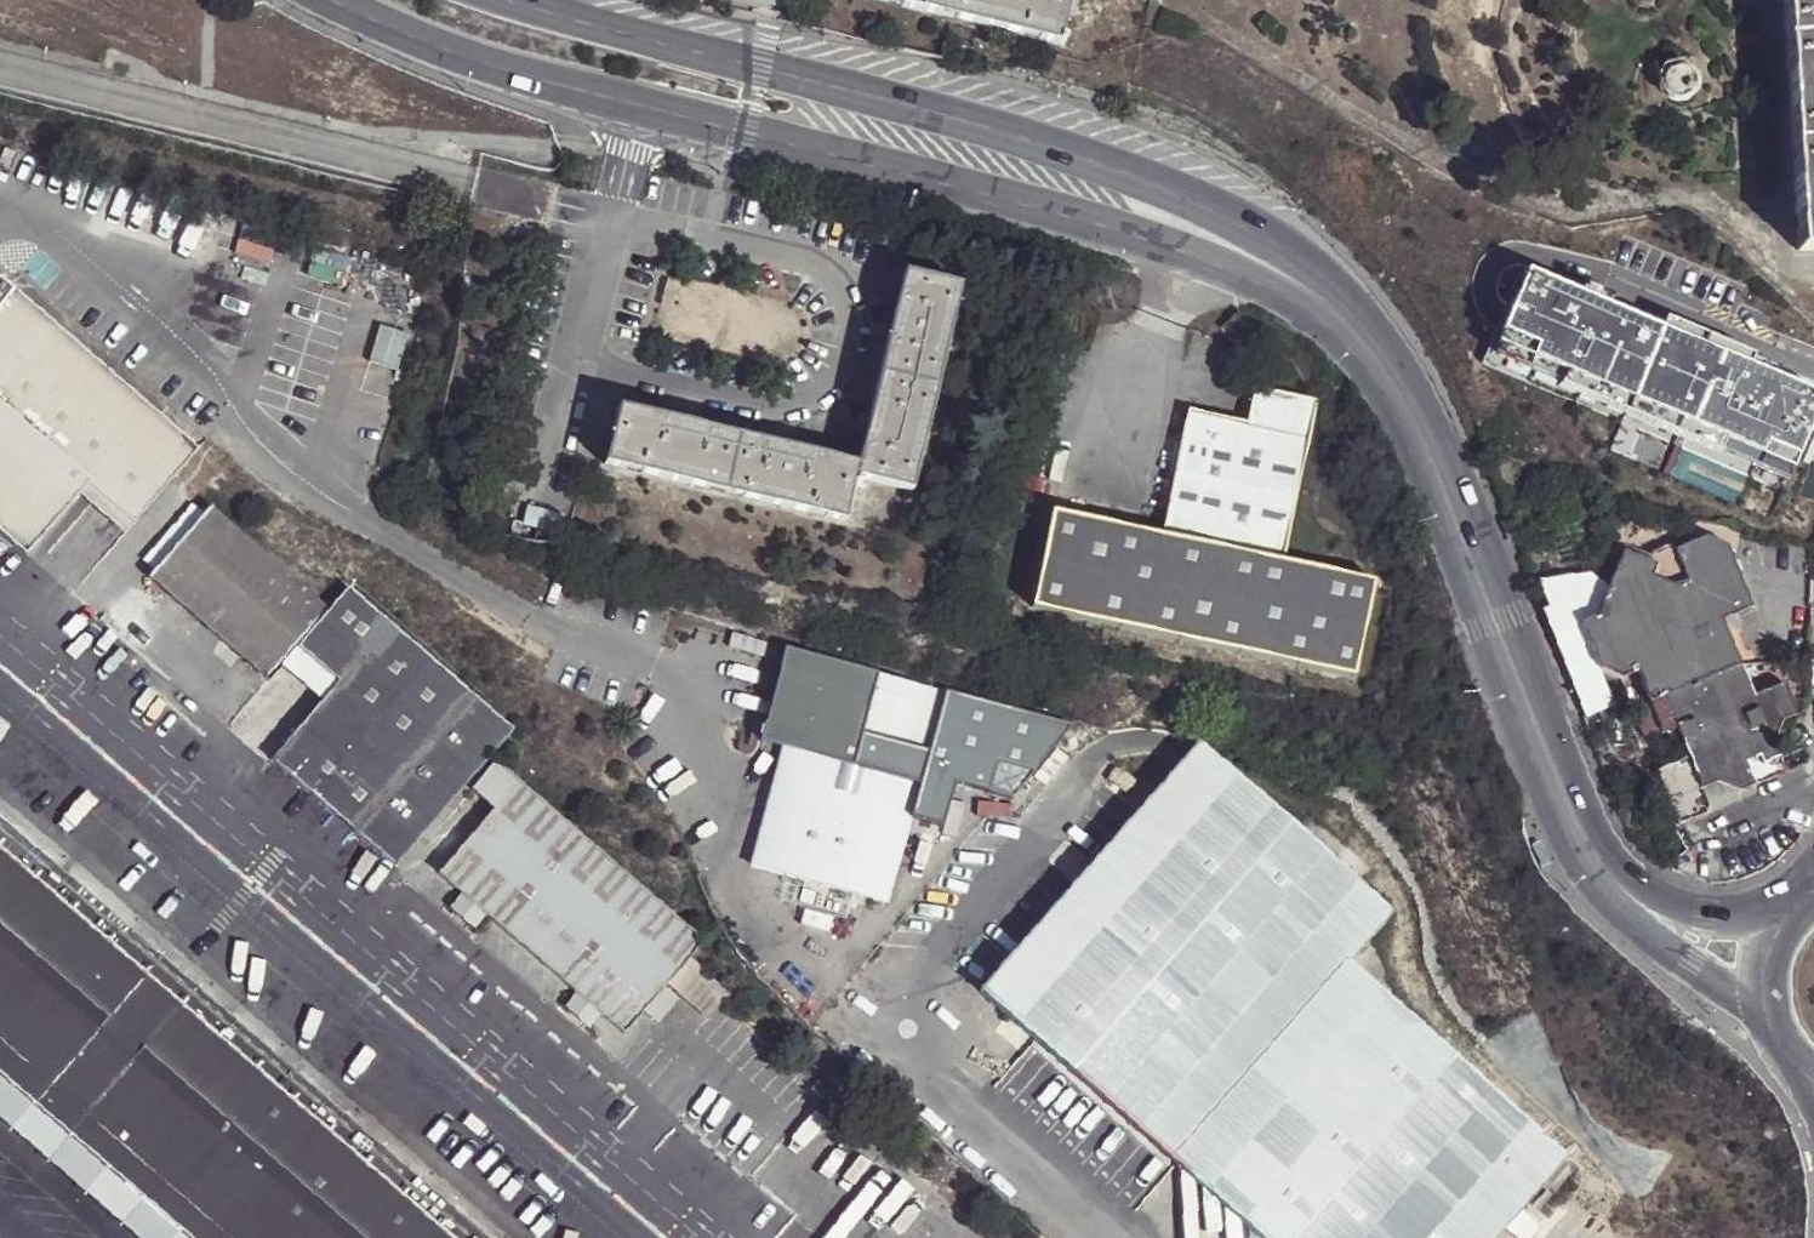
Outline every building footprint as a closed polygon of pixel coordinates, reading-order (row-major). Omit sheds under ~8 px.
[(1057,42),(1057,40),(1061,42),(1063,36),(1059,35),(1068,0),(882,0),(1057,42)] [(1813,251),(1813,0),(1781,0),(1797,252),(1813,251)] [(1695,83),(1693,74),(1689,69),(1681,65),(1671,66),(1663,71),(1661,75),(1659,84),(1662,93),(1668,99),(1677,101),(1686,99),(1693,92),(1695,83)] [(1813,425),(1813,392),(1530,268),(1489,361),(1785,490),(1813,425)] [(905,272),(858,467),(856,477),(859,478),(857,486),(861,487),(863,478),(912,489),(962,286),(905,272)] [(0,306),(0,534),(19,550),(31,535),(41,543),(82,495),(91,485),(135,523),(198,449),(13,291),(0,306)] [(1376,579),(1280,557),(1313,401),(1255,386),(1244,422),(1186,412),(1161,532),(1055,509),(1035,603),(1355,676),(1376,579)] [(856,477),(858,467),(618,409),(605,466),(845,522),(856,477)] [(91,485),(82,495),(126,534),(135,523),(91,485)] [(270,675),(331,605),(213,505),(153,574),(270,675)] [(31,535),(19,550),(28,558),(41,543),(31,535)] [(1599,712),(1608,734),(1630,725),(1624,712),(1631,709),(1648,703),(1658,729),(1661,735),(1677,728),(1701,788),(1716,782),(1737,791),(1753,784),(1743,763),(1759,756),(1762,764),(1777,757),(1771,743),(1780,721),(1795,715),(1783,684),(1752,695),(1721,620),(1751,607),(1727,545),(1705,537),(1660,556),(1661,561),(1655,565),(1622,553),(1595,617),(1580,623),(1599,670),(1619,679),(1628,697),(1620,699),(1614,685),(1610,686),(1616,704),(1599,712)] [(352,587),(300,645),(340,680),(325,698),(273,756),(397,865),(515,731),(352,587)] [(340,680),(300,645),(284,663),(325,698),(340,680)] [(784,745),(809,652),(785,645),(759,739),(784,745)] [(784,745),(752,864),(886,900),(910,815),(946,824),(958,781),(1014,796),(1076,721),(944,684),(944,688),(809,652),(784,745)] [(1648,703),(1631,709),(1642,736),(1658,729),(1648,703)] [(979,997),(1253,1237),(1495,1237),(1566,1159),(1347,964),(1391,915),(1198,748),(979,997)] [(493,809),(517,782),(493,761),(469,789),(493,809)] [(1114,768),(1103,781),(1124,797),(1134,784),(1114,768)] [(706,940),(517,782),(493,809),(438,874),(466,899),(484,914),(577,993),(599,1012),(624,1034),(646,1009),(666,986),(706,940)] [(140,1237),(440,1237),(0,859),(0,1118),(140,1237)] [(466,899),(455,912),(473,927),(484,914),(466,899)] [(666,986),(646,1009),(658,1020),(678,997),(666,986)] [(586,1027),(599,1012),(577,993),(564,1008),(586,1027)]
